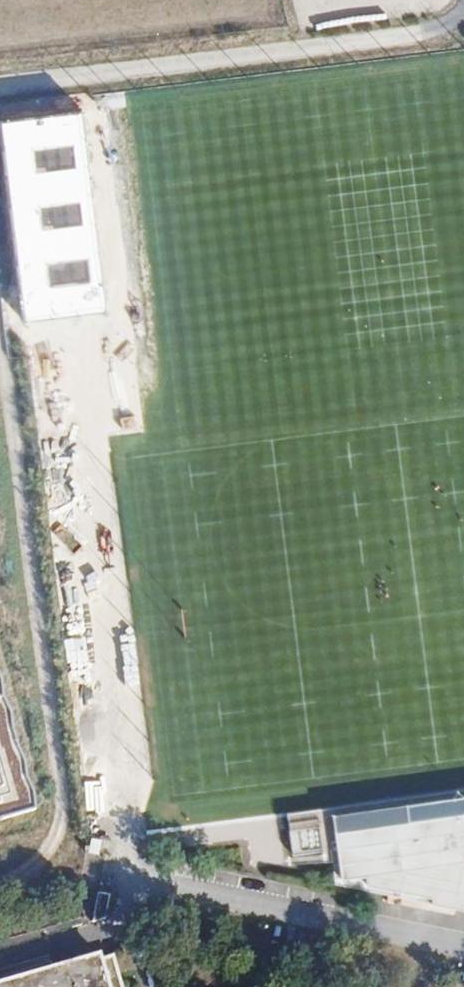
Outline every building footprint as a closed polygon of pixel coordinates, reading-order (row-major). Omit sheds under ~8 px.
[(82,113),(2,122),(26,323),(107,313),(82,113)] [(34,809),(35,789),(25,777),(24,753),(15,746),(13,734),(10,722),(8,704),(1,695),(0,695),(0,816),(6,812),(21,813),(26,809),(34,809)] [(332,856),(332,857),(333,857),(337,886),(354,884),(354,885),(364,884),(363,893),(428,907),(426,913),(463,921),(463,796),(327,814),(331,839),(332,856)] [(332,857),(332,856),(326,857),(330,892),(426,913),(428,907),(363,893),(364,884),(354,885),(354,884),(337,886),(333,857),(332,857)] [(0,971),(0,986),(99,986),(89,947),(0,971)]
